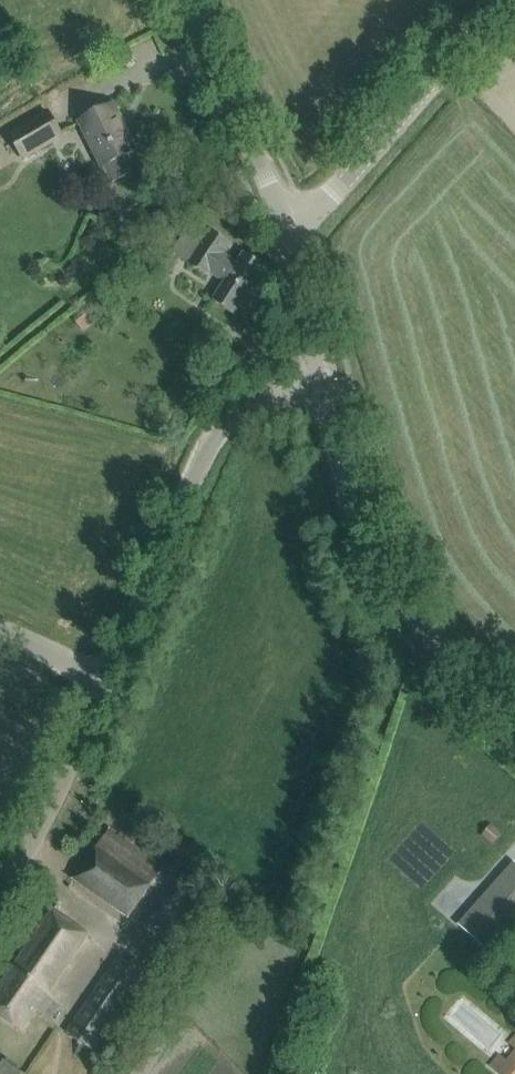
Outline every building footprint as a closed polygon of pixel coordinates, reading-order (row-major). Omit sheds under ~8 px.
[(113,105),(93,115),(81,121),(105,166),(136,150),(113,105)] [(48,112),(29,123),(11,134),(24,157),(42,146),(61,135),(48,112)] [(165,209),(154,215),(160,227),(171,221),(165,209)] [(153,260),(161,265),(173,273),(182,260),(208,277),(211,273),(224,282),(212,301),(234,315),(265,267),(244,252),(237,263),(224,254),(231,243),(211,229),(204,238),(191,230),(175,255),(162,247),(153,260)] [(109,829),(74,879),(128,917),(163,867),(109,829)] [(459,925),(490,951),(514,923),(514,864),(514,863),(499,879),(459,925)] [(53,910),(0,986),(0,1016),(22,1031),(36,1011),(50,1021),(60,1007),(46,997),(88,935),(53,910)] [(72,1026),(67,1033),(93,1052),(98,1044),(146,975),(120,957),(72,1026)] [(500,1073),(514,1073),(514,1035),(490,1065),(500,1073)] [(4,1061),(0,1067),(0,1073),(24,1073),(4,1061)]
